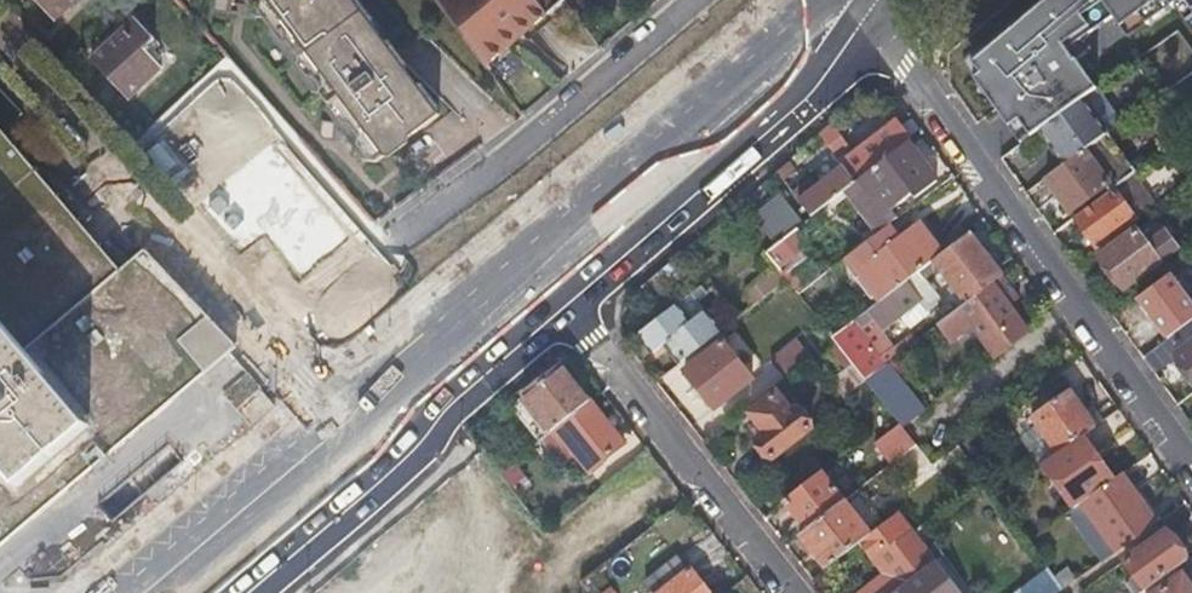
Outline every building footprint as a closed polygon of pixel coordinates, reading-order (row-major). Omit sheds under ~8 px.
[(52,19),(73,0),(34,0),(52,19)] [(210,9),(225,12),(227,0),(212,0),(210,9)] [(439,114),(353,0),(248,0),(281,44),(288,45),(298,58),(296,65),(306,77),(313,78),(320,87),(319,94),(368,160),(377,160),(439,114)] [(560,0),(435,0),(484,61),(489,56),(496,51),(506,43),(510,40),(513,38),(529,25),(536,19),(542,15),(560,0)] [(1094,88),(1095,87),(1075,59),(1086,50),(1089,55),(1123,30),(1120,25),(1137,13),(1144,23),(1176,0),(1043,0),(969,62),(978,72),(971,78),(1006,127),(1015,120),(1027,136),(1037,129),(1079,98),(1094,88)] [(1191,12),(1191,0),(1183,0),(1191,12)] [(1127,35),(1144,23),(1137,13),(1120,25),(1123,30),(1127,35)] [(90,60),(126,99),(160,67),(143,49),(153,39),(135,18),(90,60)] [(304,81),(291,76),(284,93),(298,99),(304,81)] [(1094,88),(1079,98),(1103,132),(1105,130),(1117,122),(1094,88)] [(1079,98),(1037,129),(1060,162),(1081,148),(1103,132),(1079,98)] [(227,203),(263,170),(202,103),(165,137),(227,203)] [(893,119),(838,162),(851,179),(903,139),(906,136),(893,119)] [(1017,143),(1027,136),(1015,120),(1006,127),(1017,143)] [(812,132),(816,137),(829,126),(825,121),(812,132)] [(816,137),(831,157),(845,147),(829,126),(816,137)] [(1103,132),(1081,148),(1060,162),(1043,175),(1042,176),(1067,211),(1103,185),(1107,190),(1131,173),(1134,171),(1105,130),(1103,132)] [(24,500),(118,420),(46,336),(63,322),(121,275),(81,229),(0,136),(0,473),(24,500)] [(850,180),(839,189),(866,223),(873,231),(894,215),(887,206),(902,195),(905,199),(933,177),(903,139),(851,179),(850,180)] [(790,159),(802,148),(798,144),(786,154),(790,159)] [(803,150),(802,148),(790,159),(791,161),(803,150)] [(774,172),(785,163),(781,158),(770,167),(774,172)] [(838,162),(837,163),(850,180),(851,179),(838,162)] [(789,168),(785,163),(774,172),(778,177),(789,168)] [(850,180),(837,163),(801,191),(794,195),(793,197),(806,214),(840,188),(850,180)] [(1152,203),(1131,173),(1107,190),(1072,215),(1093,245),(1152,203)] [(794,195),(801,191),(797,185),(790,190),(794,195)] [(751,215),(771,242),(782,233),(797,221),(777,195),(751,215)] [(873,232),(843,255),(847,260),(877,298),(940,249),(939,246),(928,232),(916,218),(895,234),(886,222),(883,224),(873,232)] [(933,228),(928,232),(939,246),(944,242),(933,228)] [(962,300),(998,272),(965,229),(940,249),(877,298),(828,336),(861,379),(882,362),(903,346),(898,340),(891,346),(877,327),(894,314),(904,327),(924,311),(922,309),(935,299),(936,296),(919,275),(930,267),(934,273),(938,270),(953,289),(948,293),(951,297),(956,293),(962,300)] [(1144,244),(1134,229),(1097,255),(1119,286),(1156,260),(1175,247),(1163,231),(1144,244)] [(794,292),(815,277),(799,255),(778,271),(782,277),(794,292)] [(782,277),(778,271),(773,266),(771,263),(749,282),(760,295),(782,277)] [(1025,328),(1005,302),(1015,294),(998,272),(962,300),(956,305),(953,307),(938,319),(951,336),(968,323),(992,354),(1025,328)] [(1135,297),(1164,338),(1167,336),(1191,318),(1191,297),(1190,297),(1186,300),(1167,274),(1135,297)] [(760,295),(749,282),(743,288),(742,297),(748,304),(760,295)] [(662,341),(677,361),(717,330),(693,300),(703,293),(697,285),(681,297),(635,333),(649,351),(662,341)] [(956,305),(962,300),(956,293),(951,297),(947,300),(953,307),(956,305)] [(846,310),(822,328),(828,336),(852,318),(846,310)] [(1167,336),(1164,338),(1174,352),(1171,355),(1173,358),(1191,384),(1191,318),(1167,336)] [(947,339),(951,336),(938,319),(933,322),(947,339)] [(780,377),(809,355),(795,338),(767,360),(780,377)] [(1152,374),(1173,358),(1171,355),(1174,352),(1164,338),(1139,357),(1152,374)] [(719,339),(682,368),(710,406),(748,377),(719,339)] [(899,425),(920,409),(882,362),(861,379),(897,423),(899,425)] [(509,402),(537,438),(538,437),(548,430),(547,428),(585,399),(558,365),(509,402)] [(1078,433),(1091,425),(1064,387),(1028,413),(1054,450),(1078,433)] [(745,412),(753,423),(760,432),(754,437),(752,438),(767,457),(807,426),(791,406),(786,411),(771,392),(745,412)] [(620,443),(585,400),(585,399),(547,428),(548,430),(538,437),(562,468),(575,458),(585,471),(620,443)] [(760,432),(753,423),(747,427),(754,437),(760,432)] [(887,462),(913,442),(899,425),(897,423),(872,443),(887,462)] [(1077,501),(1110,478),(1078,433),(1054,450),(1039,460),(1070,506),(1077,501)] [(496,471),(507,486),(523,474),(511,459),(496,471)] [(842,499),(841,498),(818,470),(780,499),(803,528),(804,529),(842,499)] [(1129,486),(1119,471),(1110,478),(1077,501),(1113,550),(1148,524),(1131,500),(1124,490),(1129,486)] [(1136,496),(1129,486),(1124,490),(1131,500),(1136,496)] [(858,540),(868,532),(842,499),(804,529),(803,528),(795,534),(823,569),(858,540)] [(932,560),(893,515),(858,540),(883,574),(859,592),(889,592),(902,583),(928,564),(932,560)] [(1162,529),(1121,560),(1122,561),(1132,575),(1127,579),(1122,582),(1129,592),(1134,592),(1141,588),(1183,558),(1162,529)] [(641,580),(647,590),(681,565),(673,555),(641,580)] [(932,560),(928,564),(935,573),(940,569),(933,559),(932,560)] [(1132,575),(1122,561),(1117,564),(1127,579),(1132,575)] [(889,592),(950,592),(935,573),(928,564),(902,583),(889,592)] [(688,566),(685,569),(681,565),(647,590),(651,592),(708,592),(688,566)] [(1178,573),(1150,592),(1191,592),(1191,591),(1178,573)]
